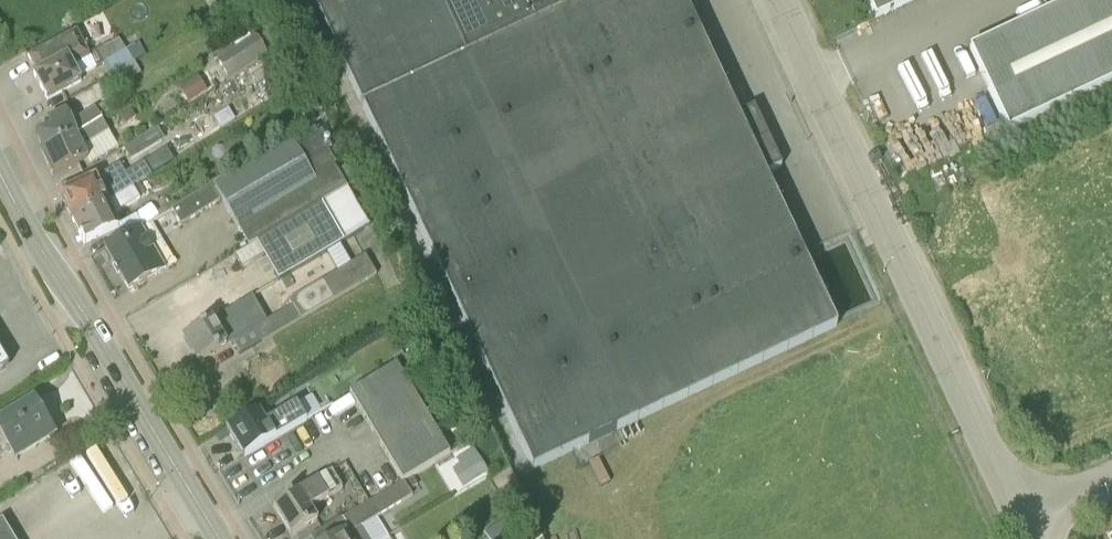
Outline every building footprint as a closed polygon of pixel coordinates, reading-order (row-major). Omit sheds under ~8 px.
[(737,114),(683,0),(313,0),(533,469),(837,327),(766,177),(782,170),(753,108),(737,114)] [(876,18),(914,0),(867,0),(876,18)] [(1111,85),(1111,0),(1075,0),(968,51),(1007,134),(1111,85)] [(47,100),(83,81),(81,77),(97,68),(77,31),(28,57),(37,73),(34,75),(47,100)] [(269,57),(256,37),(217,61),(230,81),(269,57)] [(126,50),(133,62),(135,61),(145,55),(139,43),(126,49),(126,50)] [(126,50),(104,63),(105,64),(110,74),(133,62),(126,50)] [(135,61),(133,62),(110,74),(116,86),(141,72),(135,61)] [(259,85),(271,77),(264,65),(251,73),(259,85)] [(188,104),(208,91),(198,76),(179,88),(188,104)] [(281,94),(271,77),(259,85),(269,101),(281,94)] [(137,117),(128,103),(117,110),(126,124),(137,117)] [(318,124),(308,107),(294,115),(304,132),(318,124)] [(36,135),(43,152),(77,137),(102,120),(95,108),(72,122),(67,112),(47,121),(50,129),(36,135)] [(53,177),(74,168),(88,161),(90,164),(119,147),(102,120),(77,137),(43,152),(53,177)] [(160,142),(152,130),(124,148),(130,160),(160,142)] [(215,189),(249,247),(321,205),(348,189),(334,166),(337,165),(327,149),(331,147),(322,132),(318,135),(315,130),(294,143),(293,142),(233,177),(234,178),(215,189)] [(246,137),(223,145),(229,161),(252,153),(246,137)] [(96,180),(61,196),(72,221),(106,204),(152,175),(144,162),(125,174),(120,164),(96,180)] [(221,202),(211,186),(172,210),(181,226),(221,202)] [(72,221),(84,245),(121,227),(115,215),(112,209),(114,208),(117,213),(141,199),(134,188),(106,204),(72,221)] [(321,205),(234,256),(242,269),(264,256),(279,281),(344,243),(321,205)] [(104,250),(129,292),(163,272),(139,230),(104,250)] [(198,363),(233,342),(241,354),(377,275),(366,256),(289,300),(292,306),(251,330),(237,306),(183,338),(198,363)] [(399,347),(390,353),(396,363),(405,358),(399,347)] [(403,483),(422,472),(451,455),(397,365),(350,393),(403,483)] [(12,456),(51,432),(33,402),(0,422),(0,437),(12,456)] [(266,421),(260,410),(227,430),(243,458),(306,421),(296,404),(266,421)] [(454,454),(460,465),(478,455),(472,444),(471,444),(454,454)] [(472,483),(489,473),(478,455),(460,465),(472,483)] [(273,506),(292,537),(317,522),(310,510),(343,491),(332,472),(273,506)] [(362,527),(413,496),(405,482),(344,518),(350,529),(333,538),(369,538),(362,527)] [(530,515),(520,520),(525,530),(535,525),(530,515)] [(484,533),(488,538),(518,538),(507,519),(484,533)] [(3,521),(0,522),(0,538),(14,538),(3,521)]
